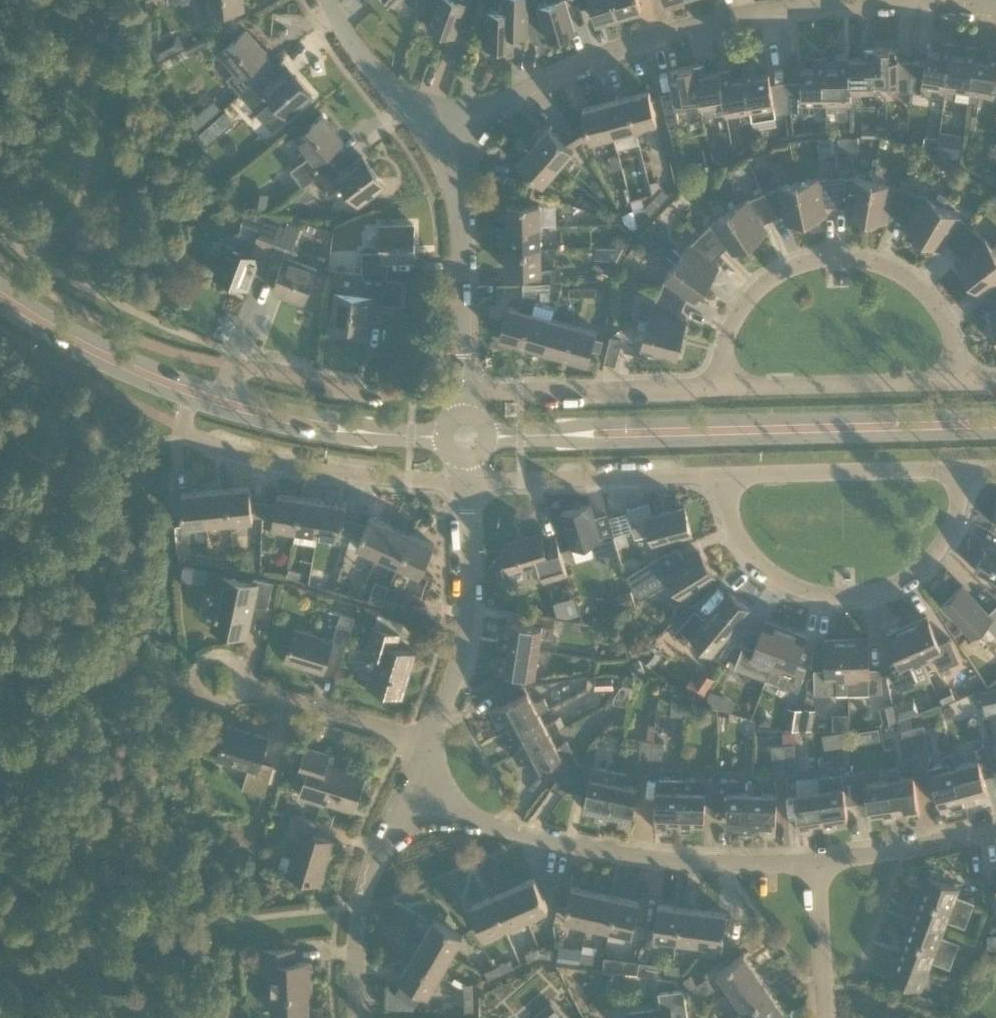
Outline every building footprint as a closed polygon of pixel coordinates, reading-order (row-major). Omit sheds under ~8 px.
[(209,12),(244,7),(244,0),(207,0),(209,12)] [(429,26),(455,35),(467,2),(466,2),(467,0),(438,0),(429,26)] [(503,11),(486,11),(485,46),(513,47),(514,34),(528,34),(529,0),(504,0),(503,11)] [(548,40),(575,32),(566,0),(558,0),(538,6),(548,40)] [(580,7),(592,4),(597,21),(619,14),(615,0),(578,0),(580,7)] [(619,14),(641,8),(639,0),(615,0),(619,14)] [(247,29),(220,52),(235,70),(227,77),(241,93),(241,92),(260,76),(260,75),(275,62),(267,53),(268,53),(247,29)] [(161,40),(152,45),(158,57),(171,50),(166,42),(161,40)] [(925,62),(912,60),(910,90),(931,94),(933,82),(946,84),(952,54),(953,44),(942,42),(941,52),(927,50),(925,62)] [(964,56),(952,54),(946,84),(945,96),(955,97),(957,86),(970,88),(975,58),(976,58),(977,47),(966,46),(964,56)] [(875,77),(874,77),(874,47),(863,47),(863,57),(850,58),(851,98),(851,100),(861,100),(861,88),(875,88),(875,77)] [(898,90),(910,90),(912,60),(899,60),(899,47),(874,47),(874,77),(875,77),(898,77),(898,90)] [(970,88),(968,100),(979,101),(981,90),(995,92),(995,83),(995,51),(990,50),(988,60),(976,58),(975,58),(970,88)] [(826,68),(827,68),(826,58),(815,58),(815,68),(802,68),(802,81),(789,81),(791,111),(813,111),(813,99),(826,98),(827,98),(826,68)] [(826,68),(827,98),(826,98),(826,111),(837,110),(837,98),(851,98),(850,58),(839,58),(839,68),(827,68),(826,68)] [(241,92),(241,93),(258,112),(261,110),(275,126),(288,115),(288,116),(312,94),(288,67),(286,69),(278,59),(275,62),(260,75),(260,76),(241,92)] [(694,64),(699,94),(698,94),(700,105),(714,102),(716,114),(726,112),(726,111),(719,71),(707,73),(705,62),(694,64)] [(699,94),(694,64),(670,68),(674,90),(661,92),(668,122),(679,120),(675,98),(698,94),(699,94)] [(743,67),(744,77),(745,77),(752,119),(775,115),(775,113),(786,111),(784,81),(771,83),(769,73),(756,75),(754,65),(743,67)] [(745,77),(744,77),(732,79),(730,69),(719,71),(726,111),(740,109),(741,120),(752,119),(745,77)] [(650,90),(627,96),(635,127),(658,121),(650,90)] [(617,132),(635,127),(627,96),(605,102),(613,133),(617,132)] [(582,108),(586,122),(589,134),(590,139),(613,133),(605,102),(582,108)] [(201,108),(188,118),(196,127),(208,117),(201,108)] [(234,120),(224,109),(198,131),(208,142),(234,120)] [(303,185),(314,177),(334,162),(327,153),(343,140),(324,114),(295,136),(310,155),(291,169),(303,185)] [(580,140),(589,134),(586,122),(574,129),(580,140)] [(887,137),(888,125),(877,124),(876,134),(887,137)] [(550,126),(534,144),(558,165),(574,148),(571,145),(562,137),(550,126)] [(875,136),(875,127),(861,127),(861,136),(875,136)] [(574,129),(562,137),(571,145),(580,140),(574,129)] [(959,156),(963,134),(941,130),(937,152),(959,156)] [(926,135),(924,144),(936,146),(936,141),(937,137),(926,135)] [(839,136),(839,149),(859,149),(859,136),(839,136)] [(543,183),(558,165),(534,144),(519,162),(531,172),(540,181),(543,183)] [(715,162),(729,159),(726,147),(712,150),(715,162)] [(341,172),(334,162),(314,177),(327,195),(344,182),(359,203),(385,184),(363,155),(341,172)] [(887,220),(888,211),(899,215),(908,189),(893,183),(893,182),(881,180),(883,171),(873,169),(872,179),(866,217),(887,220)] [(537,191),(540,181),(531,172),(526,187),(537,191)] [(851,177),(835,177),(836,204),(847,204),(846,213),(866,217),(872,179),(851,175),(851,177)] [(819,176),(798,181),(806,218),(827,214),(825,205),(836,204),(835,177),(819,177),(819,176)] [(786,222),(806,218),(798,181),(778,185),(778,186),(763,192),(773,218),(784,213),(786,222)] [(526,187),(521,202),(533,201),(537,191),(526,187)] [(663,188),(654,197),(660,203),(669,193),(663,188)] [(923,194),(908,189),(899,215),(909,218),(905,226),(923,237),(942,204),(947,195),(940,191),(935,200),(924,193),(923,194)] [(266,208),(269,193),(254,190),(251,205),(266,208)] [(747,197),(729,209),(750,241),(768,230),(763,222),(773,218),(763,192),(748,198),(747,197)] [(660,203),(654,197),(645,207),(651,213),(660,203)] [(508,202),(508,225),(541,224),(540,201),(533,201),(521,202),(508,202)] [(960,215),(942,204),(923,237),(941,248),(945,240),(954,247),(972,226),(960,216),(960,215)] [(733,253),(750,241),(729,209),(712,221),(713,222),(701,233),(720,253),(728,245),(733,253)] [(262,229),(260,235),(264,237),(277,242),(282,229),(284,223),(272,219),(267,217),(262,229)] [(287,219),(278,242),(291,246),(299,224),(287,219)] [(365,272),(387,272),(388,272),(388,259),(415,259),(414,223),(382,223),(382,250),(362,250),(363,272),(365,272)] [(508,225),(509,248),(541,248),(541,224),(508,225)] [(955,260),(968,277),(995,255),(995,243),(993,246),(985,237),(984,237),(972,226),(954,247),(962,255),(955,260)] [(688,244),(682,252),(672,245),(667,253),(677,260),(676,261),(707,283),(720,266),(712,261),(720,253),(701,233),(689,244),(688,244)] [(258,261),(269,266),(278,242),(277,242),(264,237),(260,235),(258,234),(251,253),(226,244),(215,274),(249,287),(258,261)] [(623,235),(617,246),(624,251),(630,239),(623,235)] [(291,246),(278,242),(269,266),(281,270),(274,289),(304,300),(316,267),(294,258),(297,249),(291,246)] [(624,251),(617,246),(610,258),(617,262),(624,251)] [(526,271),(527,281),(537,281),(550,281),(552,281),(551,268),(542,268),(541,248),(509,248),(510,272),(526,271)] [(968,277),(981,293),(988,288),(993,298),(995,296),(995,255),(968,277)] [(665,279),(658,293),(683,305),(688,295),(695,300),(707,283),(676,261),(664,278),(665,279)] [(362,295),(336,292),(332,323),(368,328),(371,301),(384,302),(387,272),(365,272),(362,295)] [(404,278),(389,277),(386,303),(402,305),(404,278)] [(537,281),(527,281),(527,282),(523,282),(523,290),(525,290),(536,290),(537,289),(537,281)] [(550,289),(550,281),(537,281),(537,289),(550,289)] [(583,294),(583,286),(569,286),(570,294),(583,294)] [(596,286),(583,286),(583,294),(596,294),(596,286)] [(508,305),(499,336),(521,342),(530,311),(536,290),(525,290),(519,308),(508,305)] [(682,338),(687,317),(678,315),(683,305),(658,293),(651,308),(650,307),(645,328),(682,338)] [(530,311),(521,342),(544,348),(552,317),(530,311)] [(544,348),(566,355),(575,324),(552,317),(544,348)] [(575,324),(566,355),(588,361),(597,330),(575,324)] [(677,358),(682,338),(645,328),(640,349),(677,358)] [(616,364),(622,337),(611,334),(604,361),(616,364)] [(253,513),(264,514),(264,502),(252,501),(251,485),(227,487),(230,520),(254,517),(253,513)] [(207,522),(230,520),(227,487),(204,490),(207,522)] [(184,524),(207,522),(204,490),(181,492),(184,524)] [(276,504),(264,502),(264,514),(274,515),(272,524),(295,528),(301,496),(278,493),(276,504)] [(295,528),(318,532),(324,500),(301,496),(295,528)] [(342,532),(352,534),(355,522),(344,520),(346,504),(324,500),(318,532),(341,536),(342,532)] [(650,532),(653,544),(692,533),(685,506),(652,515),(648,502),(627,507),(635,536),(650,532)] [(622,561),(617,544),(613,531),(600,535),(590,503),(561,512),(572,546),(591,541),(596,557),(605,555),(608,565),(622,561)] [(355,522),(352,534),(361,536),(357,544),(379,554),(392,524),(371,515),(366,525),(355,522)] [(413,534),(392,524),(379,554),(400,564),(413,534)] [(567,573),(556,537),(543,541),(540,532),(502,544),(508,564),(503,565),(507,579),(512,582),(529,577),(525,566),(538,562),(544,580),(567,573)] [(352,534),(349,543),(356,546),(357,544),(361,536),(352,534)] [(434,544),(413,534),(400,564),(421,573),(434,544)] [(989,544),(975,569),(995,581),(995,548),(989,544)] [(196,560),(209,562),(210,554),(197,552),(196,560)] [(666,573),(667,573),(681,596),(715,575),(700,552),(670,571),(666,573)] [(223,556),(210,554),(209,562),(222,564),(223,556)] [(667,573),(666,573),(670,571),(660,555),(627,575),(634,588),(635,587),(637,591),(667,573)] [(184,566),(182,578),(190,579),(192,567),(184,566)] [(287,575),(300,579),(303,571),(290,567),(287,575)] [(224,576),(216,611),(213,626),(246,633),(253,603),(268,606),(273,581),(254,577),(253,582),(224,576)] [(942,604),(972,636),(986,623),(995,634),(995,605),(988,612),(963,585),(942,604)] [(618,594),(622,606),(632,602),(629,591),(618,594)] [(685,642),(689,637),(710,655),(750,609),(729,591),(706,618),(695,609),(674,633),(685,642)] [(369,600),(382,604),(384,596),(372,592),(369,600)] [(397,600),(384,596),(382,604),(395,608),(397,600)] [(499,643),(509,645),(509,644),(539,649),(541,635),(553,637),(556,615),(526,611),(525,622),(513,620),(511,633),(500,632),(499,643)] [(341,612),(338,623),(333,640),(295,628),(285,659),(324,670),(331,648),(344,652),(355,616),(341,612)] [(927,615),(907,624),(923,660),(934,656),(940,669),(960,660),(950,638),(939,643),(927,615)] [(744,643),(735,666),(756,674),(767,678),(772,664),(786,627),(766,620),(755,648),(744,643)] [(401,633),(372,624),(364,649),(378,653),(368,684),(403,694),(416,652),(396,647),(401,633)] [(932,679),(923,660),(907,624),(887,633),(899,660),(889,665),(898,687),(918,678),(919,679),(925,682),(932,679)] [(772,664),(767,678),(777,682),(798,690),(806,667),(795,663),(806,635),(786,627),(772,664)] [(869,637),(847,638),(848,677),(848,692),(860,692),(882,691),(881,667),(869,667),(869,637)] [(826,669),(814,669),(815,693),(837,692),(848,692),(848,677),(847,638),(825,639),(826,669)] [(509,644),(509,645),(507,657),(497,656),(493,678),(494,683),(524,678),(525,671),(535,673),(537,659),(546,660),(547,650),(539,649),(509,644)] [(661,655),(651,646),(641,656),(652,666),(661,655)] [(635,675),(645,669),(639,658),(629,664),(635,675)] [(703,667),(687,687),(700,698),(716,677),(703,667)] [(595,688),(613,688),(613,677),(595,677),(595,688)] [(632,688),(634,679),(623,677),(622,686),(632,688)] [(496,695),(501,704),(492,709),(497,719),(506,715),(512,726),(539,712),(550,706),(545,696),(534,702),(525,684),(495,689),(496,695)] [(944,702),(955,697),(949,684),(938,689),(944,702)] [(980,690),(983,704),(995,701),(995,687),(980,690)] [(708,701),(719,705),(724,694),(713,690),(708,701)] [(898,718),(919,712),(914,696),(893,703),(898,718)] [(883,722),(896,719),(892,703),(879,706),(883,722)] [(812,729),(816,708),(805,706),(801,727),(812,729)] [(800,730),(803,709),(789,707),(786,728),(800,730)] [(772,718),(766,711),(760,710),(758,722),(771,724),(772,718)] [(539,712),(512,726),(503,730),(508,741),(517,736),(523,747),(550,733),(561,728),(556,718),(545,724),(539,712)] [(902,729),(913,726),(910,716),(898,718),(897,719),(899,729),(902,729)] [(243,788),(265,794),(274,764),(261,760),(268,737),(228,724),(218,757),(249,767),(243,788)] [(924,724),(913,726),(919,756),(930,753),(924,724)] [(919,756),(913,726),(902,729),(908,758),(919,756)] [(783,743),(794,743),(794,730),(782,731),(783,743)] [(565,768),(570,772),(578,761),(572,749),(567,740),(557,746),(550,733),(523,747),(514,752),(519,762),(528,757),(535,769),(547,763),(556,779),(565,768)] [(638,768),(649,769),(653,739),(642,738),(638,768)] [(664,741),(653,739),(649,769),(661,771),(664,741)] [(785,773),(783,743),(772,744),(773,774),(785,773)] [(794,743),(783,743),(785,773),(796,773),(794,743)] [(963,794),(965,804),(977,801),(974,791),(987,788),(984,777),(995,773),(986,744),(975,747),(978,758),(955,765),(963,794)] [(324,798),(354,807),(365,774),(327,762),(330,752),(307,745),(299,772),(307,774),(301,795),(322,802),(324,798)] [(963,794),(955,765),(951,751),(945,753),(942,759),(943,763),(930,766),(942,811),(965,804),(963,794)] [(568,788),(587,792),(584,806),(597,809),(595,819),(606,821),(608,811),(616,769),(578,761),(570,772),(576,776),(568,788)] [(906,806),(908,817),(919,815),(914,774),(901,776),(899,764),(887,766),(889,778),(893,808),(894,808),(906,806)] [(565,768),(556,779),(550,787),(562,795),(568,788),(576,776),(570,772),(565,768)] [(608,811),(620,814),(618,824),(630,826),(638,786),(625,783),(628,771),(616,769),(608,811)] [(864,770),(853,771),(857,801),(868,800),(869,812),(883,810),(884,820),(896,818),(894,808),(893,808),(889,778),(866,782),(864,770)] [(843,785),(819,789),(823,819),(825,829),(836,827),(835,817),(848,815),(846,803),(857,801),(853,771),(841,773),(843,785)] [(705,808),(716,808),(717,778),(682,777),(682,778),(681,819),(680,819),(679,830),(691,830),(691,820),(705,820),(705,808)] [(670,778),(670,789),(656,788),(655,829),(667,830),(667,819),(680,819),(681,819),(682,778),(670,778)] [(752,832),(752,822),(752,791),(740,791),(741,779),(717,778),(716,808),(727,809),(727,821),(740,821),(740,832),(752,832)] [(752,791),(752,822),(764,822),(764,833),(776,833),(777,792),(763,792),(764,782),(753,782),(752,791)] [(823,819),(819,789),(795,792),(801,833),(812,831),(811,821),(823,819)] [(278,868),(288,871),(321,881),(333,840),(313,834),(317,820),(291,812),(285,832),(299,836),(292,857),(282,854),(278,868)] [(927,874),(919,894),(970,913),(974,901),(956,895),(960,886),(927,874)] [(535,877),(514,887),(527,916),(548,907),(535,877)] [(564,917),(587,922),(595,891),(572,886),(564,917)] [(514,887),(493,896),(505,926),(527,916),(514,887)] [(617,896),(595,891),(587,922),(610,928),(617,896)] [(919,894),(911,915),(944,927),(947,920),(965,926),(970,913),(919,894)] [(505,926),(493,896),(471,906),(484,935),(505,926)] [(640,901),(617,896),(610,928),(633,933),(640,901)] [(653,935),(676,938),(681,907),(658,904),(653,935)] [(676,938),(699,941),(704,909),(681,907),(676,938)] [(704,909),(699,941),(723,944),(727,912),(704,909)] [(911,915),(904,935),(955,954),(959,942),(941,935),(944,927),(911,915)] [(435,917),(423,937),(451,953),(463,933),(435,917)] [(987,934),(987,947),(995,947),(995,934),(987,934)] [(904,935),(896,956),(929,968),(932,960),(950,967),(955,954),(904,935)] [(439,974),(451,953),(423,937),(412,957),(439,974)] [(525,953),(529,960),(539,956),(538,947),(525,953)] [(552,949),(538,947),(539,956),(551,957),(552,949)] [(306,981),(310,981),(310,961),(294,961),(294,948),(262,949),(262,963),(272,962),(273,1012),(307,1011),(306,981)] [(560,949),(559,958),(567,959),(580,960),(581,952),(568,951),(560,949)] [(581,952),(580,960),(593,962),(594,954),(581,952)] [(717,970),(731,990),(757,971),(744,952),(717,970)] [(921,988),(929,968),(896,956),(888,976),(921,988)] [(428,994),(439,974),(412,957),(400,977),(428,994)] [(603,959),(602,970),(623,972),(624,961),(603,959)] [(510,960),(497,965),(501,973),(513,967),(510,960)] [(638,962),(636,974),(657,976),(659,965),(638,962)] [(665,971),(679,973),(680,965),(666,963),(665,971)] [(501,973),(497,965),(485,971),(489,978),(501,973)] [(771,990),(757,971),(731,990),(744,1009),(771,990)] [(684,979),(691,990),(698,985),(691,974),(684,979)] [(708,978),(698,985),(704,995),(714,988),(708,978)] [(465,997),(473,996),(472,983),(464,983),(464,988),(465,997)] [(473,1010),(473,996),(465,997),(464,988),(459,985),(456,989),(454,990),(455,1001),(465,1004),(465,1010),(473,1010)] [(698,985),(691,990),(698,1001),(705,996),(704,995),(698,985)] [(401,995),(389,987),(388,1008),(393,1009),(401,995)] [(684,992),(681,989),(659,992),(661,1008),(628,1012),(629,1017),(688,1017),(684,992)] [(771,990),(744,1009),(751,1017),(771,1017),(784,1009),(771,990)] [(917,999),(916,1000),(934,1007),(935,1006),(937,1000),(919,993),(917,999)] [(401,995),(393,1009),(403,1009),(408,999),(401,995)] [(416,1003),(408,999),(403,1009),(413,1009),(416,1003)]
